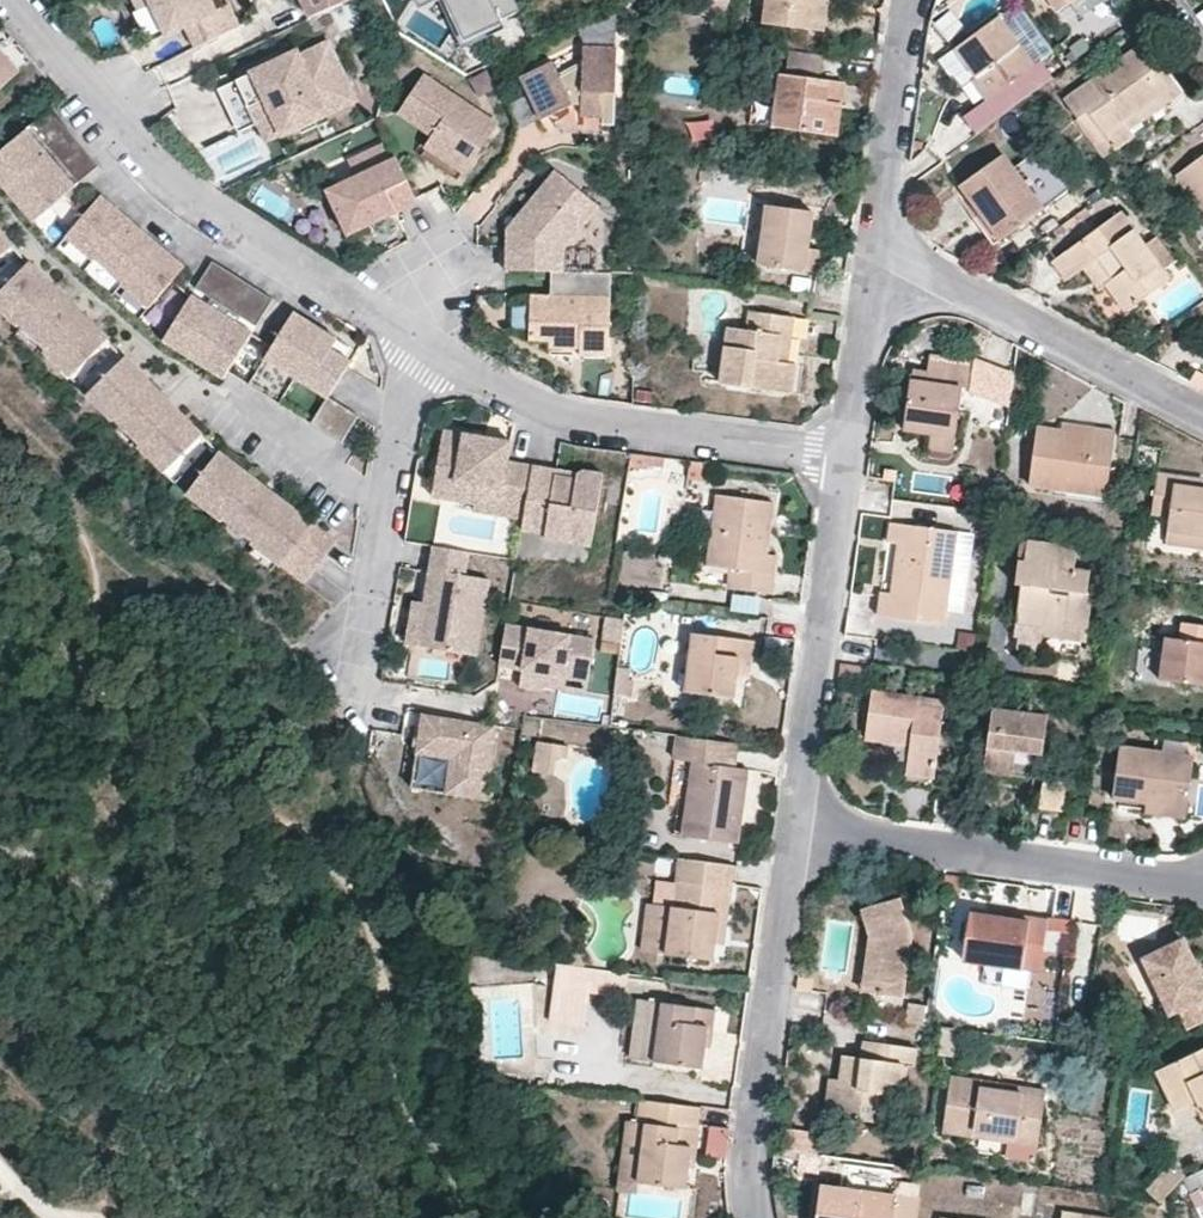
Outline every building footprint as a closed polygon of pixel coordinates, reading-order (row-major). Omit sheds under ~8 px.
[(153,0),(169,34),(186,26),(199,20),(209,41),(236,28),(225,5),(215,10),(211,0),(153,0)] [(348,0),(302,0),(311,18),(348,0)] [(410,8),(426,0),(406,0),(410,8)] [(513,9),(508,0),(437,0),(457,38),(513,9)] [(764,23),(824,31),(828,0),(767,0),(764,23)] [(578,42),(613,40),(612,18),(577,20),(578,42)] [(1000,18),(958,48),(979,76),(974,79),(989,98),(1036,65),(1000,18)] [(196,47),(209,41),(199,20),(186,26),(196,47)] [(1106,135),(1108,137),(1164,95),(1169,102),(1184,91),(1148,41),(1092,81),(1102,96),(1087,109),(1106,135)] [(357,100),(329,42),(300,55),(297,51),(289,54),(292,60),(283,64),(281,59),(221,88),(242,131),(258,123),(274,116),(283,135),(357,100)] [(521,77),(542,120),(558,112),(561,119),(553,123),(613,125),(617,47),(582,46),(581,64),(558,76),(552,61),(521,77)] [(19,71),(0,49),(0,88),(19,71)] [(825,56),(794,52),(791,76),(784,76),(781,96),(757,94),(754,124),(829,134),(832,107),(842,108),(845,82),(822,80),(825,56)] [(283,64),(292,60),(289,54),(281,59),(283,64)] [(426,75),(403,113),(437,134),(434,139),(471,162),(494,124),(458,102),(461,97),(426,75)] [(1169,102),(1164,95),(1108,137),(1106,135),(1097,142),(1107,155),(1135,136),(1130,130),(1169,102)] [(829,134),(839,135),(842,108),(832,107),(829,134)] [(100,165),(51,109),(0,153),(0,183),(34,223),(100,165)] [(283,135),(274,116),(258,123),(267,143),(283,135)] [(983,213),(1003,240),(1044,209),(1021,178),(1004,156),(963,186),(977,205),(983,213)] [(418,202),(397,157),(328,190),(349,234),(418,202)] [(1072,189),(1049,157),(1021,178),(1044,209),(1072,189)] [(1179,174),(1202,206),(1202,157),(1179,174)] [(508,228),(507,270),(553,271),(564,271),(564,250),(600,205),(556,169),(508,228)] [(144,245),(116,221),(122,214),(94,191),(59,232),(58,234),(85,257),(87,255),(114,278),(112,280),(140,304),(141,304),(178,261),(150,237),(144,245)] [(822,249),(809,247),(813,211),(768,206),(761,263),(819,270),(822,249)] [(1127,311),(1172,279),(1123,212),(1054,260),(1068,279),(1086,268),(1094,262),(1103,276),(1108,272),(1114,280),(1108,284),(1127,311)] [(996,244),(1003,240),(983,213),(977,218),(996,244)] [(150,237),(122,214),(116,221),(144,245),(150,237)] [(0,230),(0,258),(14,246),(0,230)] [(266,293),(205,255),(187,283),(249,321),(266,293)] [(47,294),(53,287),(27,262),(0,290),(0,312),(15,327),(18,325),(44,349),(42,351),(68,376),(106,337),(79,312),(73,319),(47,294)] [(1094,262),(1086,268),(1097,283),(1101,289),(1108,284),(1114,280),(1108,272),(1103,276),(1094,262)] [(612,271),(564,271),(553,271),(553,295),(531,295),(531,339),(563,339),(563,346),(583,346),(583,354),(612,354),(612,271)] [(79,312),(53,287),(47,294),(73,319),(79,312)] [(219,367),(244,328),(245,326),(184,289),(154,336),(215,373),(219,367)] [(320,391),(343,356),(323,343),(310,335),(316,325),(286,306),(264,341),(240,379),(333,438),(350,410),(320,391)] [(787,363),(778,362),(782,333),(791,334),(793,317),(752,311),(749,330),(731,328),(723,383),(792,392),(796,364),(787,363)] [(323,343),(329,333),(316,325),(310,335),(323,343)] [(778,362),(787,363),(791,334),(782,333),(778,362)] [(972,360),(929,355),(928,370),(916,369),(914,380),(913,380),(907,422),(934,426),(933,435),(957,438),(964,387),(969,387),(972,360)] [(168,411),(141,387),(148,380),(121,356),(84,396),(111,420),(113,418),(140,443),(137,445),(165,470),(201,429),(174,404),(168,411)] [(174,404),(148,380),(141,387),(168,411),(174,404)] [(907,422),(906,430),(933,435),(934,426),(907,422)] [(1063,422),(1062,430),(1094,435),(1095,427),(1063,422)] [(1031,484),(1070,491),(1071,484),(1108,489),(1116,430),(1106,429),(1095,427),(1094,435),(1062,430),(1039,427),(1031,484)] [(474,510),(524,518),(533,466),(508,461),(511,442),(444,430),(436,477),(479,484),(476,504),(474,510)] [(933,435),(931,450),(955,453),(957,438),(933,435)] [(281,506),(253,484),(258,476),(223,449),(189,493),(225,519),(227,517),(255,540),(253,542),(284,565),(284,564),(308,582),(340,541),(316,523),(317,522),(287,499),(281,506)] [(650,467),(650,456),(634,455),(632,469),(649,470),(650,467)] [(665,469),(666,458),(650,456),(650,467),(665,469)] [(590,546),(603,473),(585,470),(579,473),(577,479),(556,476),(558,470),(533,466),(524,518),(522,529),(546,533),(545,538),(590,546)] [(577,479),(579,473),(558,470),(556,476),(577,479)] [(1159,473),(1153,514),(1171,516),(1169,531),(1202,536),(1202,480),(1159,473)] [(287,499),(258,476),(253,484),(281,506),(287,499)] [(957,500),(961,480),(941,476),(937,496),(957,500)] [(479,484),(436,477),(433,496),(476,504),(479,484)] [(777,555),(766,553),(770,523),(773,523),(776,502),(720,495),(710,565),(732,568),(730,586),(773,591),(777,555)] [(889,542),(905,544),(901,576),(898,576),(896,592),(896,595),(949,603),(959,531),(893,523),(889,542)] [(1090,593),(1092,571),(1076,569),(1078,548),(1029,542),(1026,560),(1021,560),(1018,584),(1023,585),(1019,619),(1089,629),(1093,593),(1090,593)] [(469,551),(434,545),(430,570),(437,571),(431,605),(423,648),(477,656),(490,580),(465,576),(469,551)] [(424,605),(431,605),(437,571),(430,570),(424,605)] [(946,626),(949,603),(896,595),(884,594),(880,618),(946,626)] [(728,595),(727,610),(758,614),(759,598),(728,595)] [(1019,619),(1018,630),(1087,639),(1089,629),(1019,619)] [(1202,685),(1202,626),(1183,623),(1181,638),(1166,637),(1161,680),(1202,685)] [(596,639),(506,624),(499,666),(523,669),(520,687),(544,690),(544,685),(546,674),(564,677),(565,672),(589,676),(596,639)] [(734,697),(736,680),(737,667),(750,668),(753,641),(695,634),(689,691),(734,697)] [(1151,678),(1161,680),(1166,637),(1157,636),(1151,678)] [(633,681),(626,680),(627,668),(618,667),(616,694),(631,695),(633,681)] [(750,668),(737,667),(736,680),(749,681),(750,668)] [(564,677),(546,674),(544,685),(587,692),(589,676),(565,672),(564,677)] [(874,692),(868,737),(897,742),(912,744),(908,772),(935,776),(945,709),(919,705),(920,698),(874,692)] [(1049,715),(994,707),(987,761),(1015,766),(1017,752),(1028,753),(1043,755),(1049,715)] [(498,725),(424,712),(417,751),(452,756),(446,792),(485,799),(498,725)] [(737,743),(680,736),(677,760),(695,762),(684,836),(736,843),(740,814),(738,813),(742,787),(747,788),(749,768),(736,766),(737,743)] [(561,743),(540,741),(536,770),(557,773),(559,755),(561,743)] [(570,744),(561,743),(559,755),(569,756),(570,744)] [(1188,805),(1195,758),(1156,752),(1121,747),(1114,798),(1134,801),(1147,803),(1148,799),(1188,805)] [(987,761),(986,771),(1014,776),(1015,766),(987,761)] [(408,780),(434,782),(435,767),(409,765),(408,780)] [(934,786),(935,776),(908,772),(906,782),(934,786)] [(1041,808),(1063,810),(1067,784),(1045,780),(1041,808)] [(1186,819),(1188,805),(1148,799),(1147,803),(1146,813),(1186,819)] [(731,889),(733,866),(678,859),(676,883),(731,889)] [(946,875),(944,890),(963,892),(965,878),(946,875)] [(667,953),(712,960),(716,937),(725,937),(731,889),(676,883),(660,881),(658,905),(674,907),(667,953)] [(873,949),(881,953),(876,992),(904,995),(913,933),(901,897),(861,909),(869,939),(873,949)] [(658,905),(649,904),(643,950),(667,953),(674,907),(658,905)] [(964,960),(985,964),(1031,970),(1041,971),(1047,931),(1049,918),(1009,913),(1009,918),(998,916),(972,913),(964,960)] [(1049,918),(1047,931),(1071,935),(1073,921),(1049,918)] [(862,991),(876,992),(881,953),(873,949),(869,939),(862,991)] [(1181,939),(1141,959),(1169,1014),(1178,1010),(1187,1029),(1202,1021),(1202,984),(1197,973),(1191,960),(1181,939)] [(1199,956),(1191,960),(1197,973),(1202,970),(1202,964),(1199,956)] [(560,964),(557,990),(586,993),(585,967),(560,964)] [(586,993),(591,994),(595,969),(585,967),(586,993)] [(640,1000),(632,1059),(703,1068),(708,1031),(695,1029),(697,1007),(640,1000)] [(909,1023),(926,1025),(929,1006),(911,1004),(909,1023)] [(944,1028),(940,1054),(970,1058),(971,1046),(966,1045),(967,1031),(944,1028)] [(880,1043),(866,1041),(863,1058),(878,1060),(880,1043)] [(836,1116),(883,1123),(889,1083),(899,1085),(902,1065),(913,1066),(916,1048),(880,1043),(878,1060),(863,1058),(844,1056),(841,1079),(836,1116)] [(1202,1114),(1202,1047),(1157,1070),(1176,1110),(1196,1101),(1202,1114)] [(841,1079),(831,1077),(826,1114),(836,1116),(841,1079)] [(1027,1087),(1026,1093),(1014,1091),(1000,1089),(1000,1085),(952,1078),(945,1131),(1009,1140),(1037,1145),(1046,1090),(1027,1087)] [(698,1129),(627,1121),(620,1180),(686,1189),(692,1149),(695,1149),(698,1129)] [(723,1159),(726,1127),(705,1125),(702,1157),(723,1159)] [(1009,1140),(1008,1155),(1035,1159),(1037,1145),(1009,1140)] [(1184,1179),(1170,1165),(1147,1190),(1160,1203),(1170,1194),(1184,1179)] [(1184,1179),(1198,1207),(1202,1204),(1202,1195),(1200,1189),(1202,1188),(1202,1168),(1183,1177),(1184,1179)] [(865,1193),(822,1186),(818,1217),(917,1217),(919,1201),(895,1197),(865,1193)] [(921,1191),(897,1188),(895,1197),(919,1201),(921,1191)]
